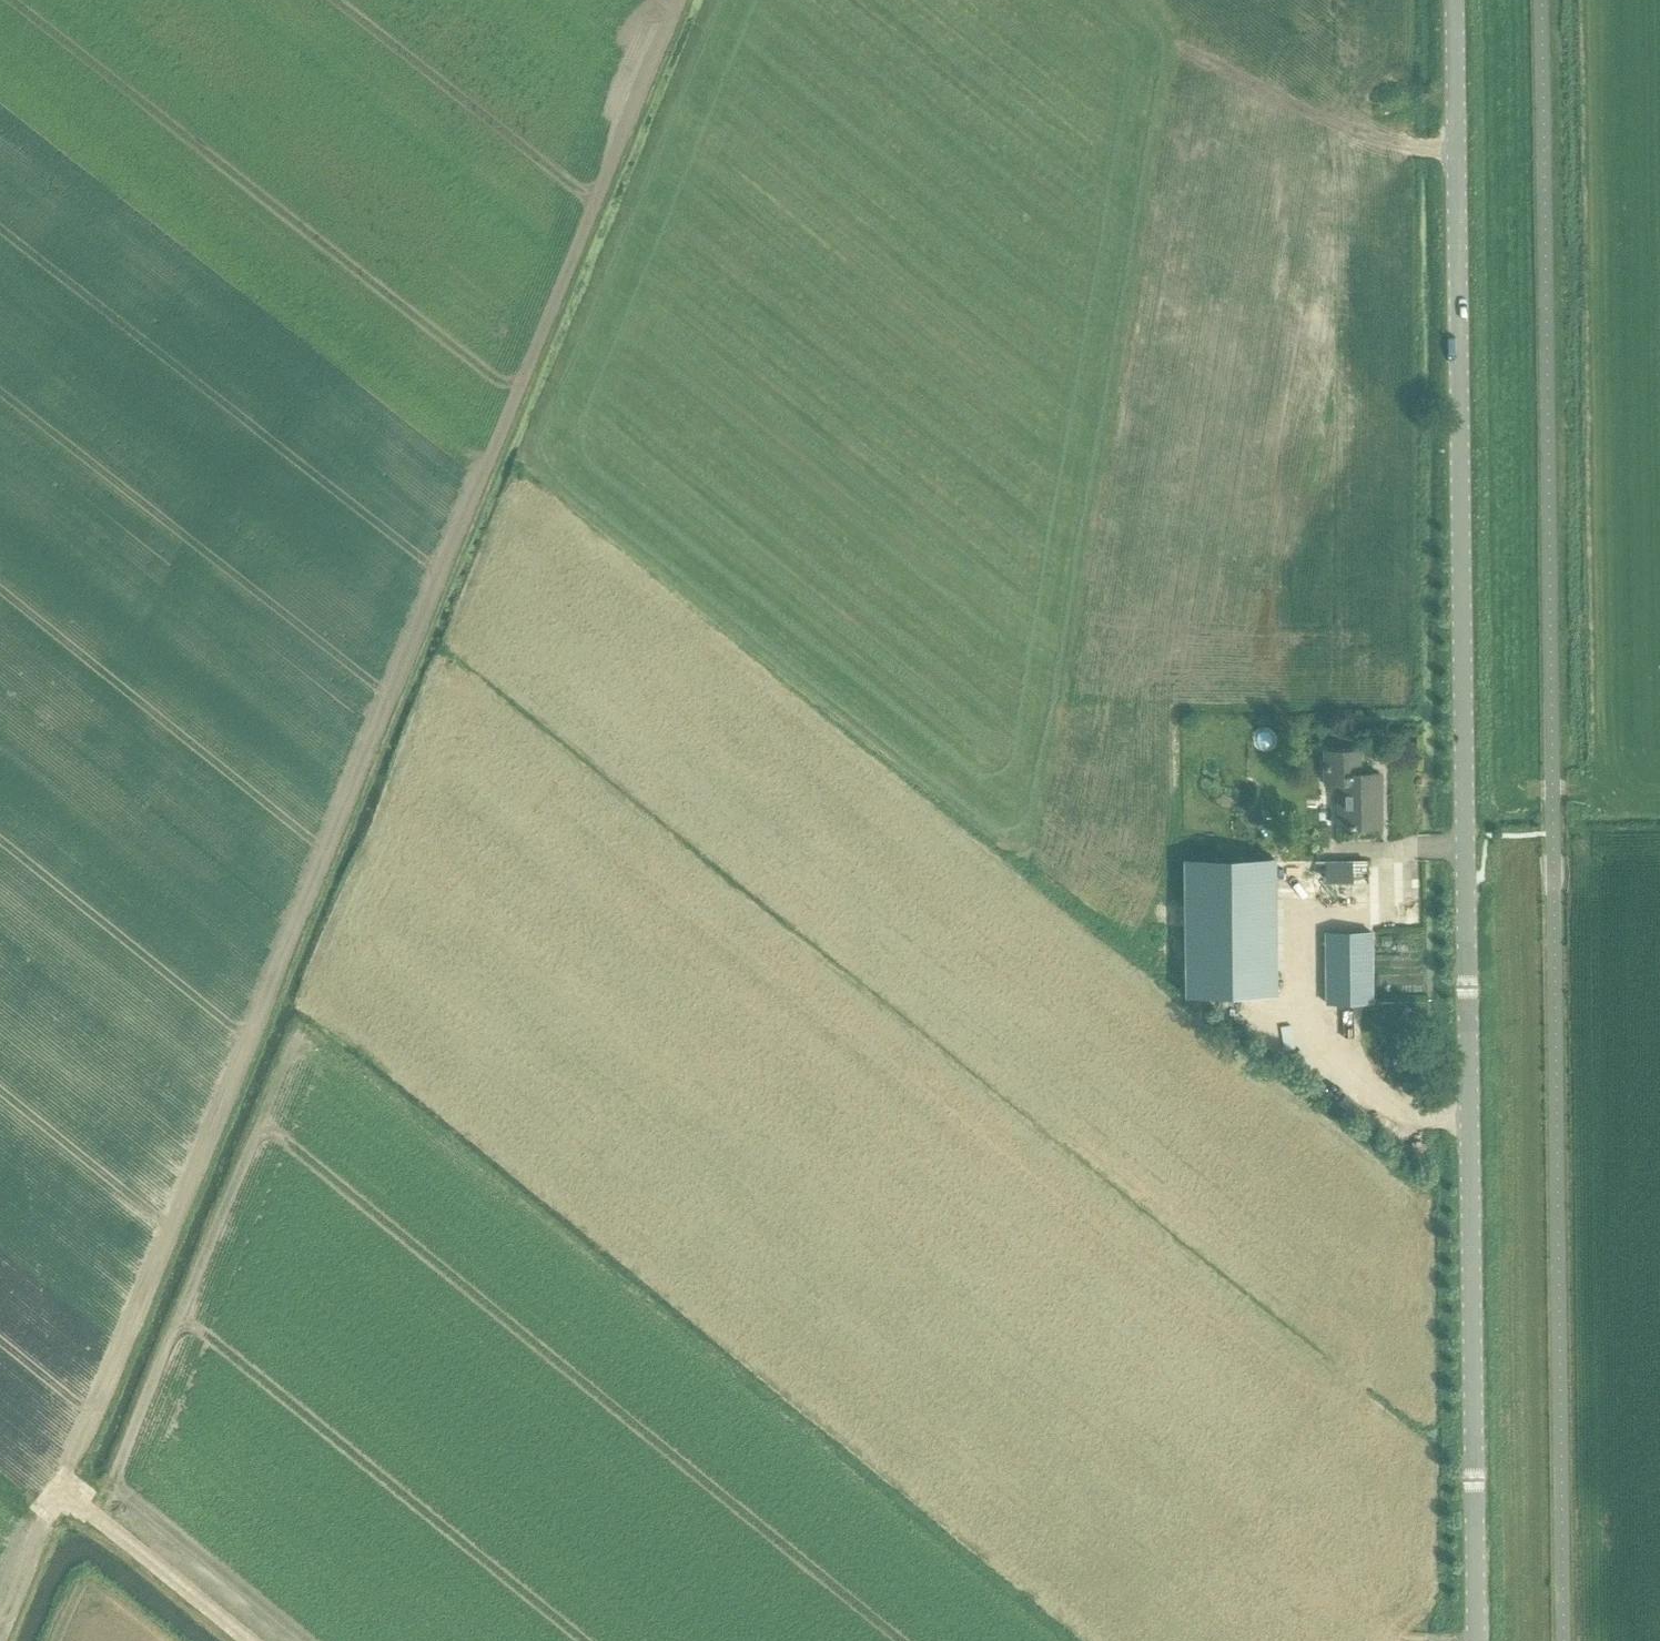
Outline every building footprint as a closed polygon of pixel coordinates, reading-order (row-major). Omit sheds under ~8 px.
[(1376,772),(1356,772),(1356,749),(1324,749),(1324,782),(1337,782),(1337,825),(1377,825),(1376,772)] [(1275,992),(1274,858),(1183,859),(1185,994),(1275,992)] [(1366,879),(1366,861),(1324,861),(1325,879),(1366,879)] [(1371,1001),(1371,932),(1325,933),(1326,1002),(1371,1001)]
